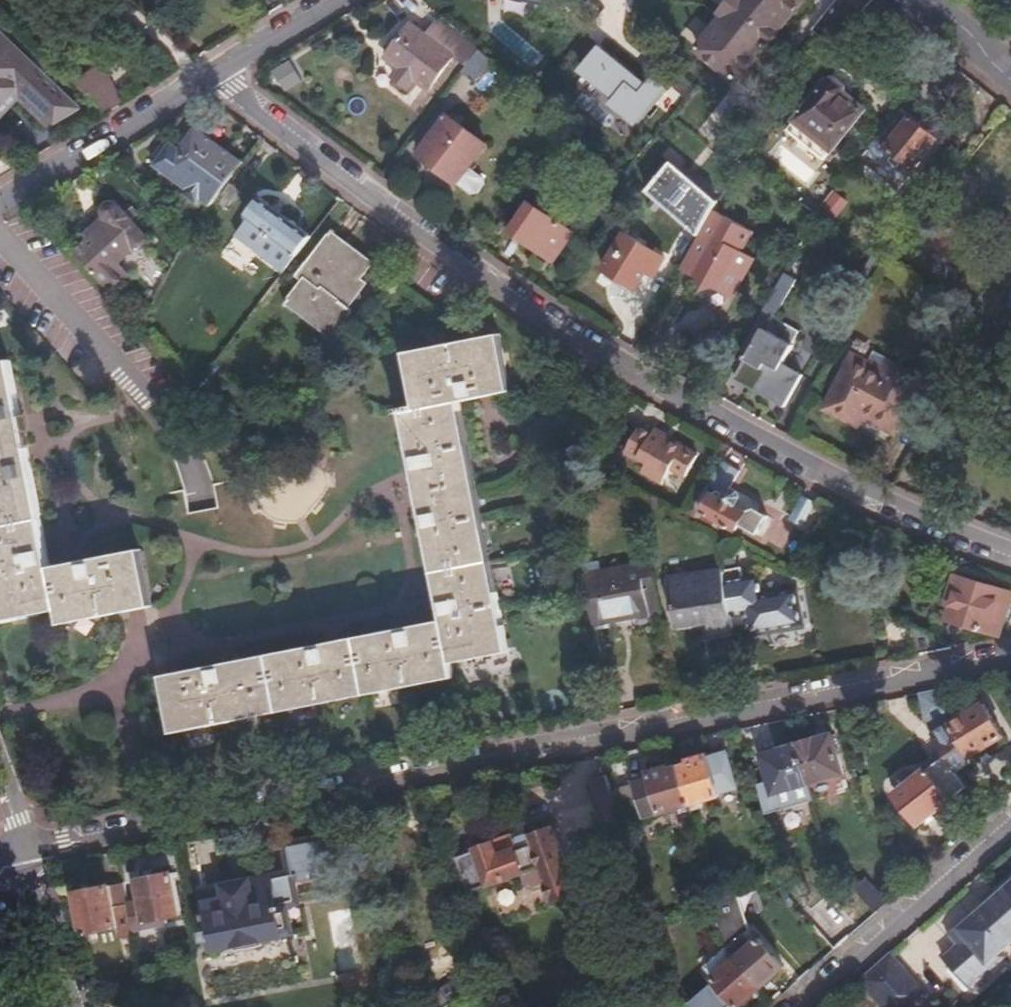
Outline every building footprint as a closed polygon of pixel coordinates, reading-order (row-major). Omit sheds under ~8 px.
[(710,8),(714,12),(688,42),(736,81),(803,0),(718,0),(710,8)] [(475,49),(450,28),(441,40),(427,30),(410,17),(397,34),(393,31),(383,44),(387,48),(381,56),(395,67),(410,77),(422,86),(445,55),(461,67),(475,49)] [(441,40),(450,28),(437,17),(427,30),(441,40)] [(18,90),(51,121),(73,108),(0,35),(0,109),(18,90)] [(461,67),(458,71),(469,79),(485,58),(475,49),(461,67)] [(272,70),(285,92),(304,82),(291,60),(272,70)] [(402,88),(410,77),(395,67),(388,77),(402,88)] [(830,80),(799,117),(789,129),(825,160),(836,147),(866,110),(830,80)] [(97,90),(86,100),(102,116),(116,107),(97,90)] [(720,102),(700,127),(724,146),(744,121),(720,102)] [(926,125),(902,105),(880,133),(874,140),(866,150),(856,163),(878,180),(900,197),(917,176),(930,160),(946,141),(926,125)] [(453,124),(424,161),(454,184),(483,147),(453,124)] [(196,196),(206,204),(238,161),(192,126),(175,146),(166,139),(150,159),(181,185),(177,189),(192,201),(196,196)] [(806,186),(817,174),(782,142),(771,154),(806,186)] [(659,162),(649,174),(659,181),(669,169),(659,162)] [(651,198),(698,238),(711,214),(713,211),(718,202),(676,168),(651,198)] [(474,197),(489,181),(478,171),(463,187),(474,197)] [(649,174),(638,187),(647,195),(659,181),(649,174)] [(820,175),(797,203),(814,215),(836,188),(820,175)] [(820,209),(836,222),(851,203),(835,190),(820,209)] [(282,250),(294,260),(312,237),(257,194),(242,213),(285,246),(282,250)] [(67,247),(102,285),(120,268),(115,263),(141,237),(112,205),(106,203),(102,202),(97,205),(95,207),(94,210),(95,215),(97,219),(85,230),(67,247)] [(530,206),(510,235),(550,262),(570,233),(530,206)] [(713,211),(711,214),(698,238),(681,266),(699,276),(704,288),(716,286),(734,296),(754,260),(741,253),(752,233),(713,211)] [(311,279),(291,305),(336,339),(358,309),(353,306),(372,281),(365,277),(377,261),(339,232),(316,262),(312,260),(302,273),(311,279)] [(621,240),(603,270),(635,289),(640,281),(647,285),(660,263),(621,240)] [(784,269),(741,344),(756,352),(743,372),(790,400),(809,367),(790,356),(797,343),(769,328),(778,313),(798,276),(784,269)] [(769,328),(797,343),(805,329),(778,313),(769,328)] [(442,619),(161,674),(173,733),(454,677),(452,665),(508,654),(472,472),(458,401),(512,390),(501,338),(407,354),(417,408),(401,411),(415,481),(442,619)] [(54,609),(57,624),(147,606),(136,548),(46,565),(7,356),(0,358),(0,619),(54,609)] [(853,359),(821,413),(843,426),(851,413),(895,437),(923,384),(889,366),(883,376),(853,359)] [(623,453),(639,462),(643,457),(650,461),(647,466),(644,471),(665,482),(674,466),(687,473),(698,452),(658,430),(656,433),(640,424),(623,453)] [(643,457),(639,462),(647,466),(650,461),(643,457)] [(681,492),(686,475),(673,470),(668,488),(681,492)] [(219,508),(236,504),(231,484),(215,487),(219,508)] [(720,493),(708,486),(697,509),(743,532),(754,511),(743,506),(744,502),(745,498),(743,494),(734,490),(732,493),(722,488),(720,493)] [(802,495),(790,518),(803,524),(815,502),(802,495)] [(741,565),(723,568),(734,625),(747,622),(749,632),(801,622),(795,588),(762,594),(758,573),(743,576),(741,565)] [(583,577),(593,628),(664,616),(656,566),(583,577)] [(944,596),(950,597),(944,618),(1004,632),(1010,607),(1010,582),(952,567),(944,596)] [(734,625),(723,568),(668,579),(678,624),(706,619),(709,637),(735,633),(734,625)] [(913,645),(914,653),(955,646),(909,624),(913,645)] [(961,763),(961,757),(999,734),(979,702),(947,721),(945,722),(942,717),(946,716),(941,699),(934,700),(914,704),(924,746),(935,758),(948,774),(961,763)] [(830,734),(798,742),(811,796),(842,789),(830,734)] [(811,796),(798,742),(763,749),(775,804),(811,796)] [(687,763),(680,765),(689,803),(715,798),(712,787),(708,761),(707,756),(687,760),(687,763)] [(911,829),(959,787),(948,774),(935,758),(886,799),(911,829)] [(708,761),(712,787),(726,784),(722,759),(708,761)] [(689,803),(680,765),(670,767),(669,764),(647,769),(649,774),(631,777),(638,809),(655,806),(656,809),(689,803)] [(615,796),(606,769),(588,773),(596,801),(615,796)] [(226,881),(197,886),(202,910),(206,928),(208,935),(210,946),(233,941),(234,947),(261,942),(260,936),(292,929),(286,901),(298,898),(293,875),(343,864),(336,830),(286,840),(291,868),(245,877),(243,871),(225,875),(226,881)] [(452,854),(462,893),(518,879),(521,892),(529,897),(537,895),(541,910),(550,907),(555,911),(564,908),(567,903),(570,902),(553,834),(530,840),(533,848),(513,853),(511,844),(509,839),(474,848),(474,849),(452,854)] [(530,840),(511,844),(513,853),(533,848),(530,840)] [(140,900),(143,917),(177,911),(170,872),(136,877),(140,900)] [(863,873),(850,884),(873,909),(886,898),(863,873)] [(1008,880),(1009,881),(971,915),(969,914),(947,934),(955,943),(942,955),(971,988),(1007,956),(1002,951),(1010,943),(1010,877),(1008,880)] [(691,882),(695,902),(710,899),(707,884),(706,879),(691,882)] [(125,903),(121,881),(73,889),(81,932),(113,925),(115,934),(121,936),(131,935),(128,920),(125,903)] [(707,884),(710,899),(725,896),(723,882),(707,884)] [(725,896),(710,899),(720,939),(734,956),(747,945),(738,936),(745,930),(737,893),(725,896)] [(125,903),(128,920),(143,917),(140,900),(125,903)] [(206,928),(202,910),(195,912),(198,929),(206,928)] [(818,929),(832,945),(845,934),(831,918),(818,929)] [(208,935),(206,928),(198,929),(200,937),(208,935)] [(738,936),(747,945),(753,939),(745,930),(738,936)] [(747,945),(734,956),(758,984),(780,966),(755,938),(753,939),(747,945)] [(890,950),(857,979),(882,1006),(914,1006),(929,994),(890,950)] [(477,982),(470,956),(457,959),(459,973),(432,992),(440,1006),(477,982)] [(734,956),(694,990),(708,1006),(731,1006),(734,1005),(758,984),(734,956)]
